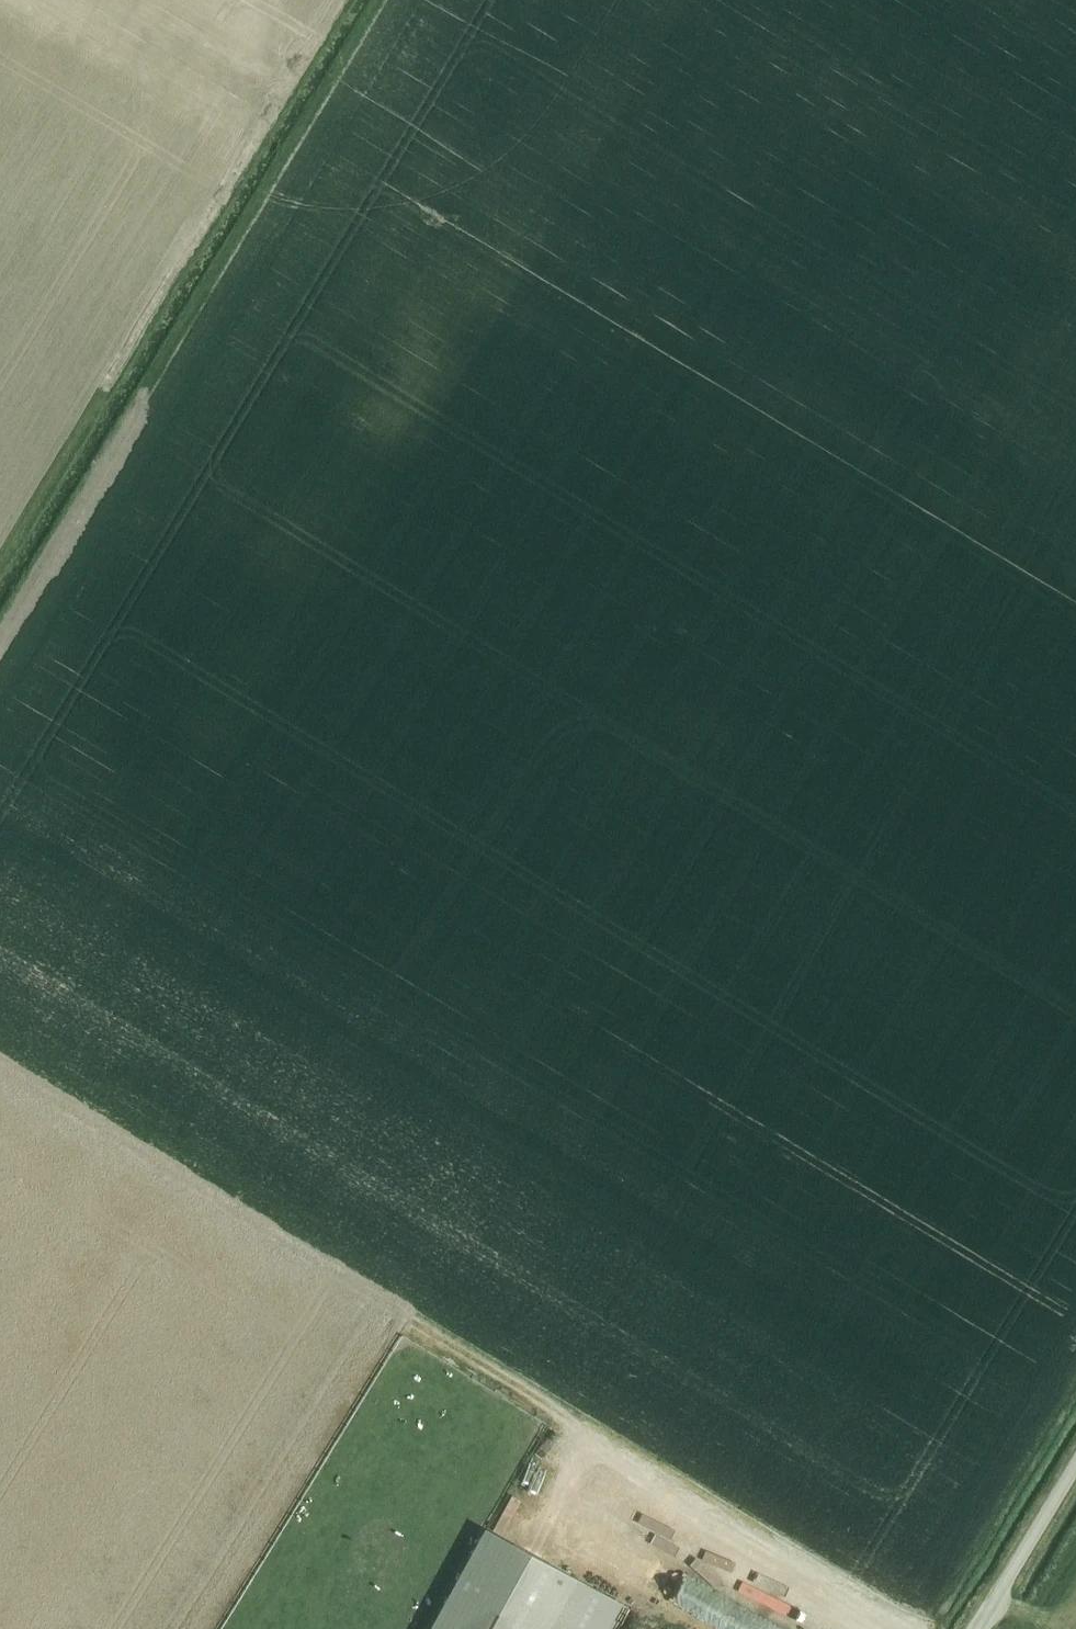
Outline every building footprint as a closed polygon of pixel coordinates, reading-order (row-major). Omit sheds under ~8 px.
[(430,1628),(549,1628),(577,1578),(485,1528),(430,1628)]
